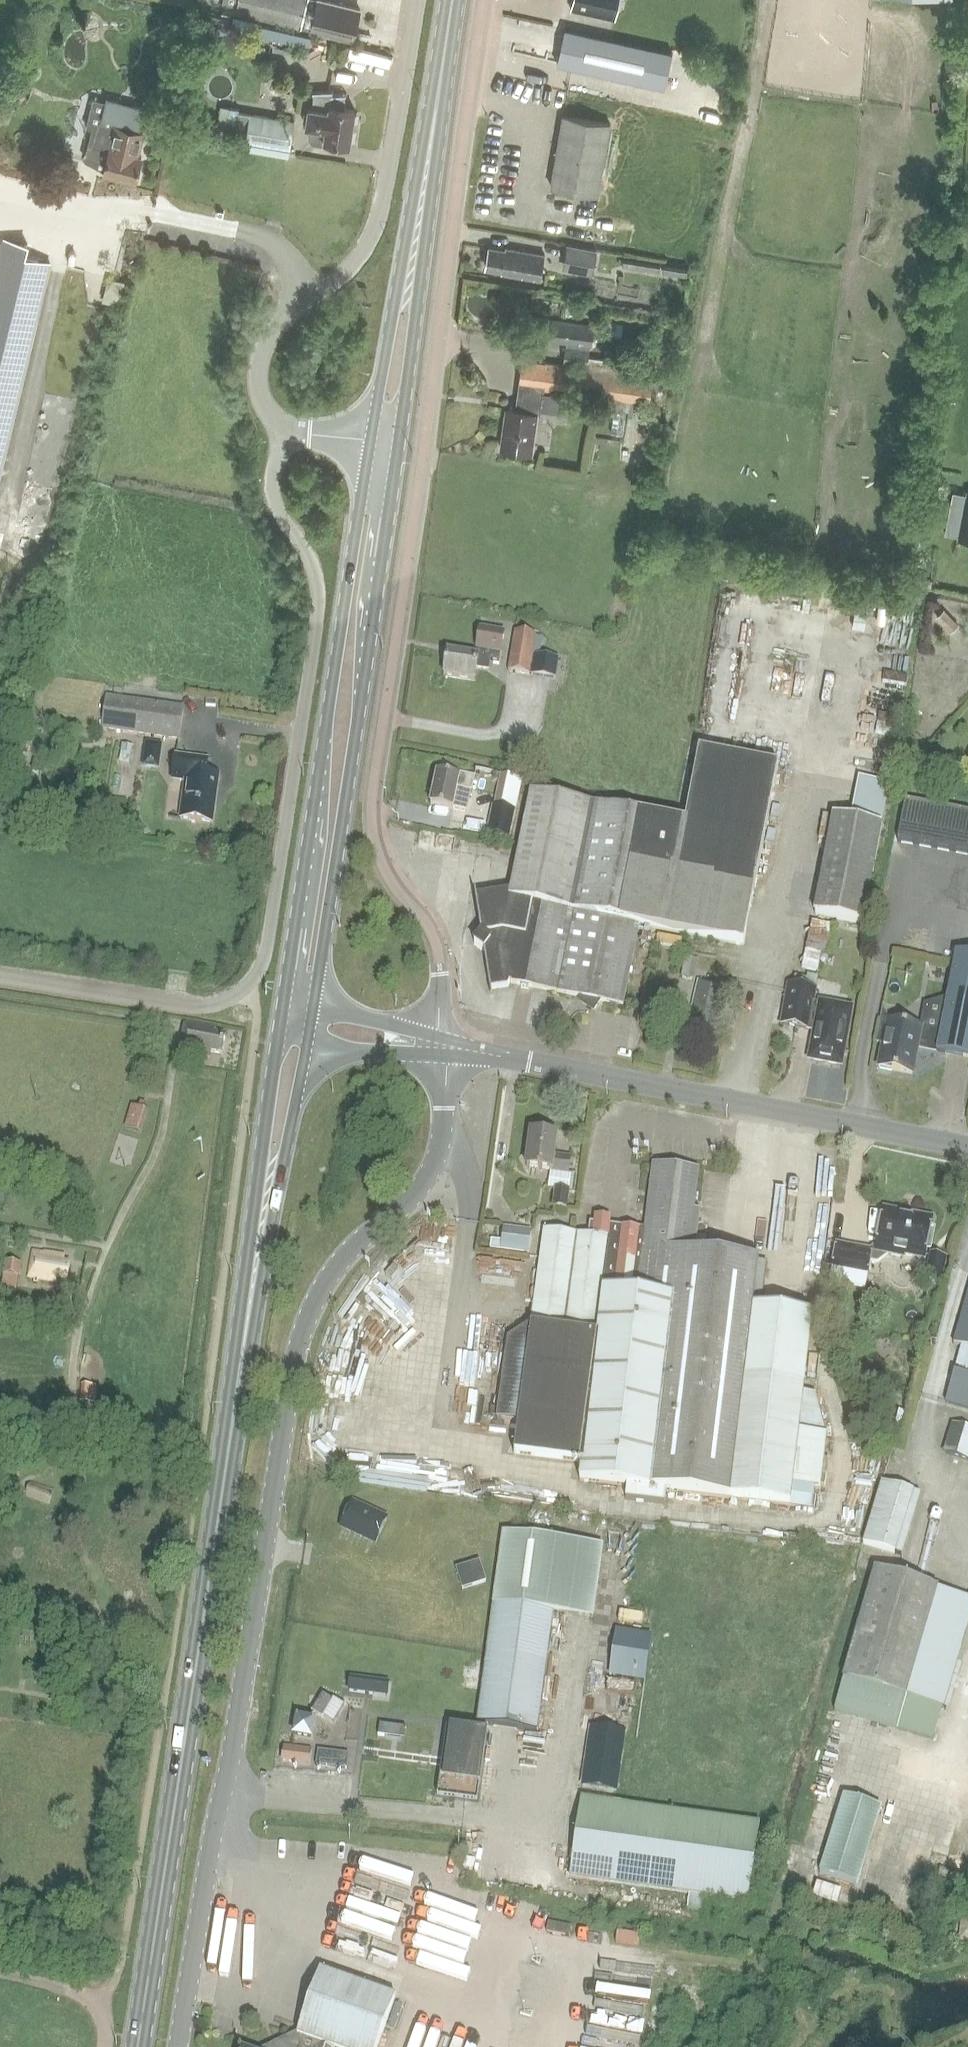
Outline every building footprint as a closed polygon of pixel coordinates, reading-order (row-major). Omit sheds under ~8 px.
[(324,0),(239,0),(236,12),(353,40),(360,9),(336,3),(324,0)] [(571,9),(616,19),(620,0),(573,0),(571,9)] [(665,87),(672,54),(565,30),(558,64),(665,87)] [(333,90),(311,92),(311,93),(314,93),(314,99),(312,108),(308,108),(305,127),(309,127),(308,138),(312,143),(324,146),(325,141),(350,145),(355,110),(342,108),(343,106),(342,95),(347,95),(347,93),(332,94),(332,92),(333,92),(333,90)] [(145,112),(106,102),(92,158),(108,162),(105,173),(136,181),(142,157),(138,156),(144,132),(140,131),(145,112)] [(236,133),(235,136),(245,138),(244,142),(290,150),(295,121),(249,113),(239,111),(236,133)] [(611,124),(563,116),(551,187),(599,195),(611,124)] [(0,264),(0,466),(49,264),(28,258),(31,244),(6,238),(3,252),(0,264)] [(567,245),(562,269),(593,275),(597,251),(567,245)] [(489,249),(486,267),(502,270),(502,273),(541,280),(545,255),(506,248),(505,252),(489,249)] [(661,263),(624,257),(622,266),(659,272),(661,263)] [(688,267),(664,263),(663,272),(687,276),(688,267)] [(103,304),(120,306),(123,279),(106,277),(103,304)] [(588,357),(589,347),(592,348),(595,326),(542,318),(538,340),(566,344),(563,363),(587,367),(588,357)] [(587,367),(586,368),(618,373),(620,362),(588,357),(587,367)] [(532,454),(537,414),(540,415),(541,410),(565,413),(567,396),(544,393),(544,391),(597,398),(630,403),(646,405),(649,406),(653,378),(618,373),(586,368),(523,359),(519,387),(516,411),(507,410),(501,449),(532,454)] [(597,398),(595,411),(613,414),(613,408),(626,410),(629,410),(627,424),(643,427),(646,405),(630,403),(597,398)] [(967,542),(967,490),(966,490),(957,539),(967,542)] [(479,627),(477,639),(475,651),(477,652),(476,655),(448,650),(444,674),(475,679),(476,668),(489,670),(491,659),(498,660),(501,643),(502,643),(504,631),(479,627)] [(507,670),(530,674),(533,653),(536,634),(514,631),(507,670)] [(559,657),(533,653),(530,674),(556,678),(559,657)] [(179,741),(184,708),(106,696),(101,730),(179,741)] [(686,822),(666,818),(531,792),(511,890),(476,898),(490,988),(507,985),(507,982),(581,997),(580,1000),(594,1008),(599,1000),(623,1005),(639,925),(744,945),(778,766),(699,751),(686,822)] [(219,775),(206,774),(207,760),(177,756),(173,780),(186,781),(181,818),(212,823),(219,775)] [(34,760),(32,769),(41,771),(43,763),(34,760)] [(437,774),(431,805),(453,809),(457,787),(471,790),(474,777),(457,773),(456,778),(437,774)] [(516,804),(519,780),(505,777),(501,802),(516,804)] [(898,841),(967,854),(967,813),(905,801),(898,841)] [(509,839),(515,811),(493,806),(486,834),(509,839)] [(816,914),(863,923),(882,825),(835,816),(816,914)] [(698,960),(685,957),(684,961),(681,978),(694,980),(698,960)] [(682,1024),(694,1027),(692,1036),(710,1039),(712,1031),(717,1032),(727,987),(699,980),(691,1012),(685,1011),(682,1024)] [(846,1035),(848,1025),(851,1010),(814,1002),(817,989),(789,983),(782,1023),(816,1030),(810,1059),(840,1065),(846,1036),(846,1035)] [(937,1049),(937,1051),(967,1057),(967,1003),(947,999),(941,1033),(921,1029),(921,1027),(888,1021),(879,1067),(912,1074),(918,1046),(937,1049)] [(225,1034),(215,1032),(216,1029),(185,1023),(180,1050),(211,1056),(212,1052),(222,1053),(225,1034)] [(140,1130),(146,1108),(144,1107),(146,1102),(140,1101),(138,1105),(133,1104),(126,1126),(140,1130)] [(525,1155),(524,1162),(527,1166),(527,1167),(550,1170),(568,1173),(569,1171),(570,1159),(553,1157),(556,1135),(532,1132),(529,1153),(525,1155)] [(810,1508),(814,1484),(820,1485),(826,1437),(798,1433),(812,1315),(753,1308),(758,1260),(695,1253),(698,1223),(692,1222),(699,1169),(653,1164),(645,1229),(590,1223),(589,1236),(545,1230),(532,1325),(507,1338),(496,1418),(519,1421),(514,1454),(582,1463),(580,1481),(627,1486),(625,1499),(664,1504),(665,1491),(730,1499),(810,1508)] [(570,1190),(555,1189),(553,1207),(568,1209),(570,1190)] [(924,1258),(931,1219),(884,1210),(877,1246),(875,1246),(872,1249),(871,1250),(836,1244),(832,1267),(867,1274),(870,1260),(876,1262),(888,1254),(903,1257),(904,1254),(924,1258)] [(492,1226),(490,1248),(530,1253),(533,1229),(503,1226),(502,1227),(492,1226)] [(69,1263),(63,1262),(64,1256),(33,1251),(29,1276),(55,1281),(56,1276),(67,1278),(69,1263)] [(946,1257),(930,1254),(928,1264),(944,1267),(946,1257)] [(21,1261),(3,1259),(0,1285),(0,1286),(17,1288),(21,1261)] [(962,1346),(946,1403),(967,1409),(967,1293),(954,1344),(962,1346)] [(81,1385),(80,1402),(88,1402),(90,1385),(81,1385)] [(941,1452),(967,1460),(967,1427),(951,1422),(941,1452)] [(921,1493),(881,1481),(862,1543),(902,1555),(921,1493)] [(23,1498),(48,1506),(53,1491),(28,1483),(23,1498)] [(336,1526),(374,1544),(387,1515),(349,1497),(336,1526)] [(460,1588),(484,1579),(477,1559),(453,1567),(460,1588)] [(843,1679),(832,1714),(896,1732),(896,1730),(932,1741),(942,1707),(949,1709),(967,1642),(967,1597),(938,1589),(938,1587),(874,1568),(842,1679),(843,1679)] [(446,1727),(437,1795),(477,1800),(479,1785),(480,1785),(488,1731),(487,1731),(488,1725),(538,1732),(553,1612),(492,1604),(476,1723),(473,1722),(472,1729),(450,1726),(450,1727),(446,1727)] [(651,1636),(615,1631),(609,1674),(645,1679),(651,1636)] [(388,1679),(348,1678),(347,1692),(388,1693),(388,1679)] [(334,1718),(340,1701),(324,1695),(318,1713),(334,1718)] [(308,1735),(310,1715),(289,1714),(287,1733),(308,1735)] [(590,1725),(581,1786),(617,1791),(626,1730),(590,1725)] [(278,1759),(306,1765),(310,1748),(282,1741),(278,1759)] [(881,1807),(843,1795),(819,1872),(857,1884),(881,1807)] [(705,1913),(708,1895),(751,1901),(762,1822),(583,1796),(572,1876),(689,1892),(687,1910),(705,1913)] [(396,1995),(321,1968),(303,2016),(297,2032),(296,2032),(262,2046),(316,2046),(318,2041),(335,2046),(378,2046),(396,1995)]
